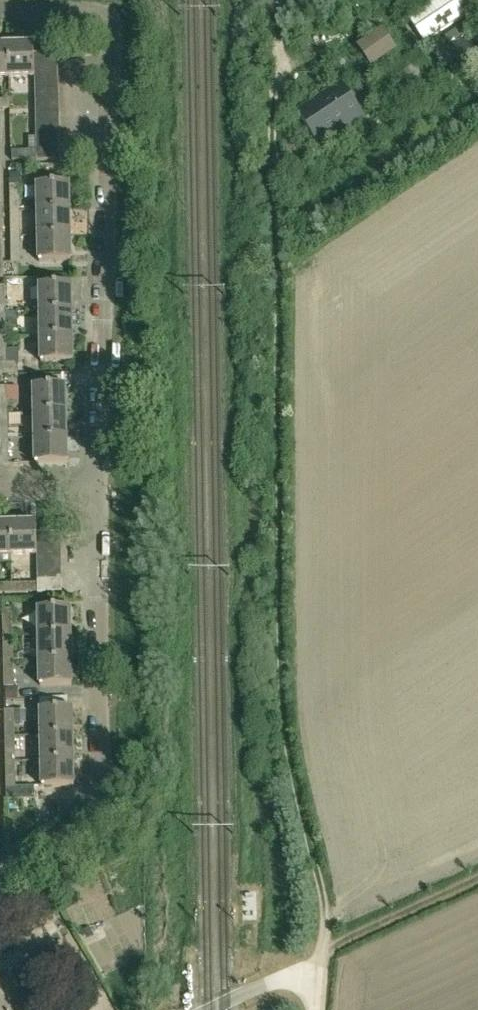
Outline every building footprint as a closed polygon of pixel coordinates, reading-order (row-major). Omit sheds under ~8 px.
[(405,16),(423,44),(474,11),(467,0),(431,0),(405,16)] [(364,36),(377,55),(398,40),(385,21),(364,36)] [(447,47),(462,68),(477,57),(477,25),(447,47)] [(9,78),(8,45),(0,46),(0,78),(9,78)] [(34,45),(8,45),(9,78),(34,78),(34,66),(34,54),(35,54),(34,45)] [(388,92),(435,62),(426,50),(380,79),(388,92)] [(34,66),(58,65),(58,54),(35,54),(34,54),(34,66)] [(34,66),(34,78),(59,77),(58,65),(34,66)] [(59,77),(34,78),(35,90),(59,89),(59,77)] [(340,81),(294,111),(318,146),(333,137),(331,134),(336,131),(338,133),(364,116),(340,81)] [(59,89),(35,90),(35,102),(59,101),(59,89)] [(10,110),(10,100),(10,90),(0,90),(0,110),(10,110)] [(35,102),(35,114),(60,113),(59,101),(35,102)] [(35,114),(36,126),(60,125),(60,113),(35,114)] [(36,138),(60,137),(60,125),(36,126),(36,138)] [(29,138),(30,150),(61,149),(60,137),(36,138),(29,138)] [(61,161),(61,149),(30,150),(30,151),(13,151),(13,161),(37,161),(37,162),(61,161)] [(10,174),(10,186),(19,186),(21,186),(21,174),(11,174),(10,174)] [(37,185),(38,210),(70,210),(70,184),(37,185)] [(10,186),(10,211),(20,211),(19,186),(10,186)] [(38,210),(38,236),(71,235),(70,210),(38,210)] [(72,261),(71,235),(38,236),(39,262),(72,261)] [(40,286),(40,311),(73,311),(72,285),(40,286)] [(73,336),(73,311),(40,311),(41,337),(73,336)] [(7,337),(7,328),(18,328),(16,312),(6,312),(0,312),(0,338),(7,337)] [(74,362),(73,336),(41,337),(41,363),(74,362)] [(0,338),(0,376),(8,376),(19,375),(18,363),(7,363),(7,337),(0,338)] [(8,414),(7,387),(0,387),(0,414),(8,414)] [(34,413),(67,412),(66,387),(34,387),(34,413)] [(35,439),(67,438),(67,412),(34,413),(35,439)] [(9,437),(8,414),(0,414),(0,438),(9,437)] [(67,438),(35,439),(35,465),(68,464),(67,438)] [(11,556),(12,556),(37,556),(36,545),(36,533),(37,533),(37,523),(11,524),(11,556)] [(11,524),(0,524),(0,557),(1,557),(1,564),(5,565),(5,568),(0,568),(0,593),(13,593),(13,584),(12,556),(11,556),(11,524)] [(36,545),(60,545),(60,533),(37,533),(36,533),(36,545)] [(37,556),(37,558),(61,557),(60,545),(36,545),(37,556)] [(61,557),(37,558),(37,570),(61,569),(61,557)] [(37,573),(37,581),(61,580),(61,569),(37,570),(37,573)] [(13,593),(38,592),(37,581),(37,573),(31,573),(31,584),(13,584),(13,593)] [(61,592),(61,580),(37,581),(38,592),(61,592)] [(39,635),(72,634),(71,608),(38,608),(39,635)] [(13,635),(13,610),(3,610),(4,635),(13,635)] [(74,637),(72,637),(72,634),(39,635),(39,660),(72,659),(72,647),(74,647),(74,637)] [(4,660),(14,660),(13,635),(4,635),(4,660)] [(74,662),(72,662),(72,659),(39,660),(40,686),(72,685),(72,672),(74,672),(74,662)] [(14,686),(14,660),(4,660),(4,687),(14,686)] [(4,687),(5,693),(5,698),(18,698),(18,686),(14,686),(4,687)] [(40,709),(41,735),(73,734),(73,709),(66,709),(66,698),(42,698),(42,709),(40,709)] [(6,736),(15,736),(15,723),(14,710),(5,710),(6,736)] [(26,710),(14,710),(15,723),(26,723),(26,710)] [(74,760),(73,734),(41,735),(41,761),(74,760)] [(75,786),(74,760),(41,761),(42,787),(75,786)] [(16,761),(6,762),(6,787),(16,787),(16,761)] [(35,787),(16,787),(6,787),(6,799),(35,799),(35,787)]
